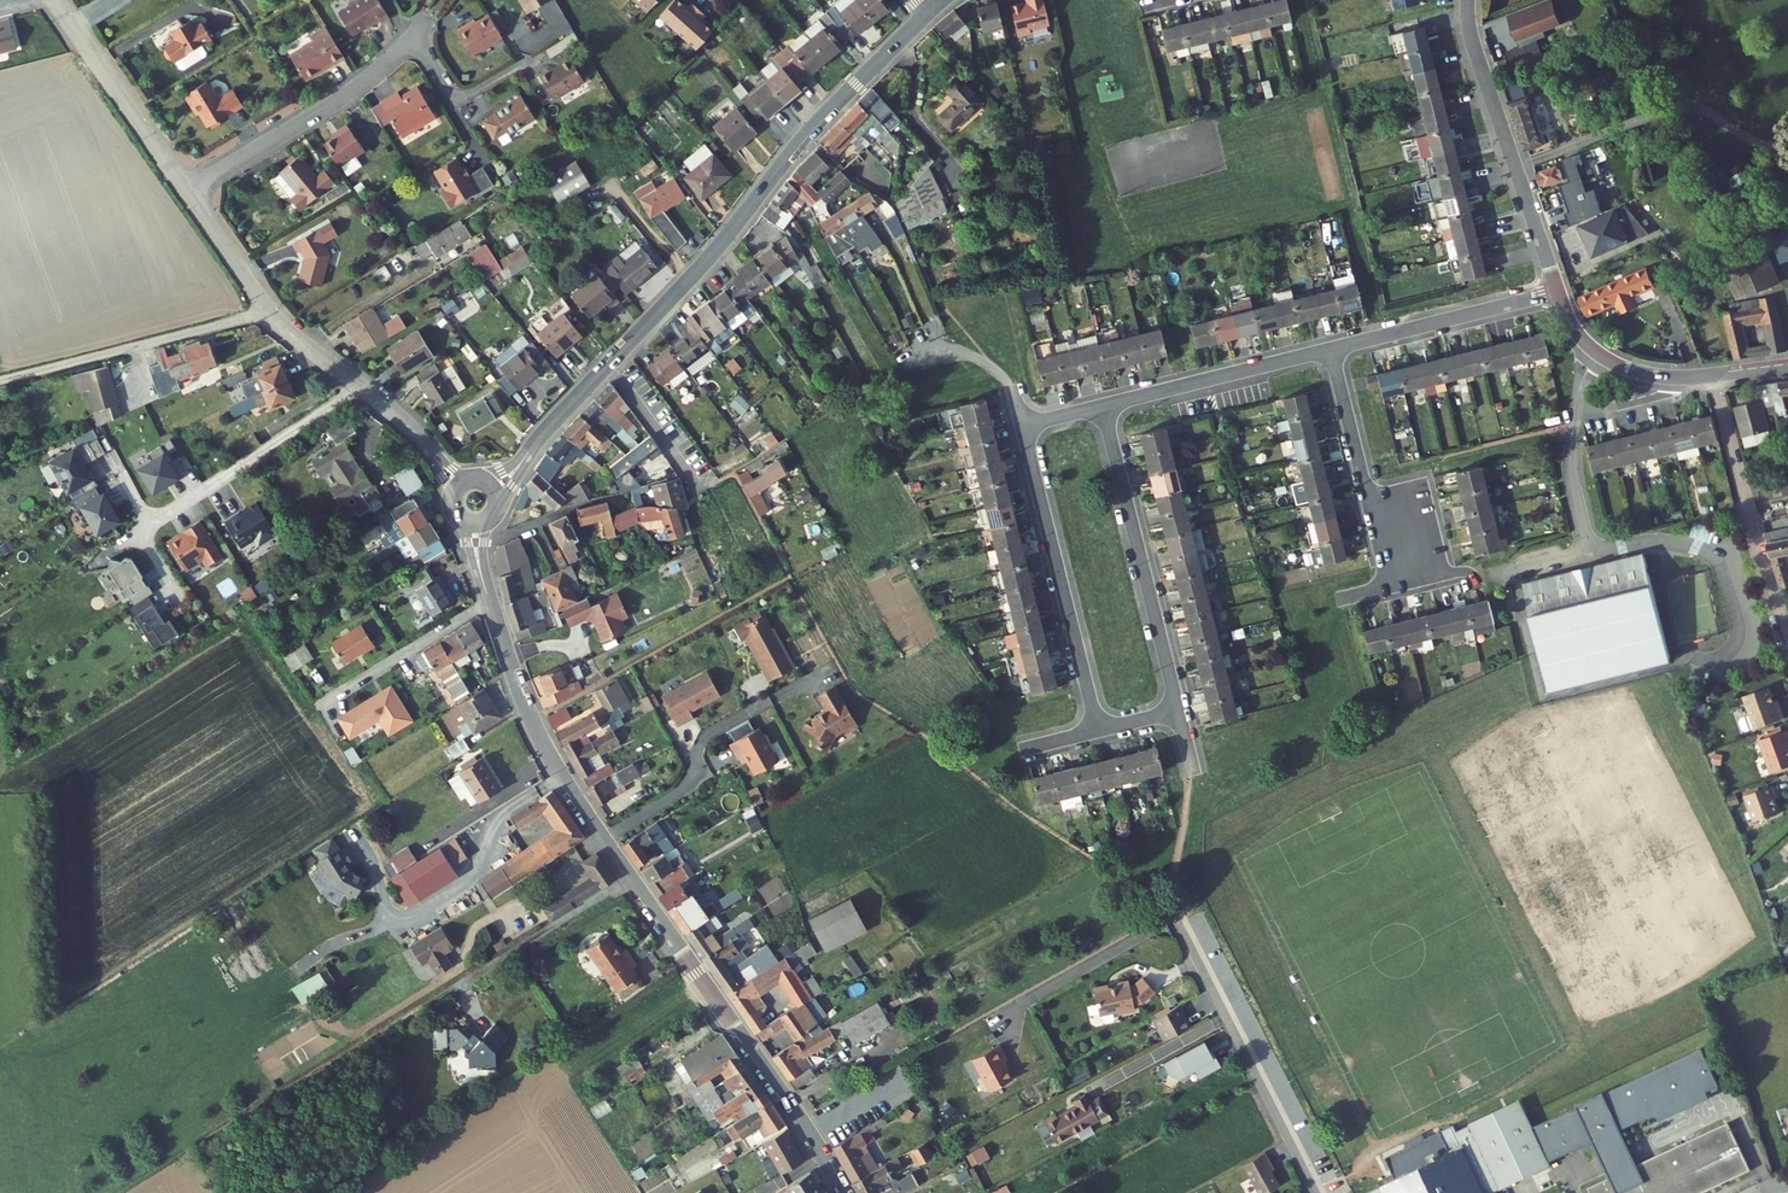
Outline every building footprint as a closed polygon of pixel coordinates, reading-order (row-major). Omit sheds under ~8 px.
[(572,20),(560,0),(525,0),(537,20),(547,14),(546,12),(548,11),(559,28),(572,20)] [(657,16),(673,0),(645,0),(643,3),(657,16)] [(894,0),(867,0),(868,1),(861,6),(879,28),(895,15),(888,7),(895,1),(894,0)] [(1042,0),(1025,0),(1027,8),(1012,12),(1020,42),(1032,39),(1031,35),(1050,30),(1042,0)] [(1416,0),(1392,0),(1396,14),(1418,9),(1416,0)] [(392,26),(376,1),(363,9),(362,6),(352,12),(353,15),(341,22),(355,44),(371,34),(372,36),(382,30),(383,32),(392,26)] [(1291,23),(1285,1),(1265,6),(1271,28),(1291,23)] [(1559,29),(1550,3),(1505,19),(1515,45),(1559,29)] [(863,41),(879,28),(861,6),(844,20),(831,4),(825,9),(831,17),(838,25),(852,42),(859,36),(863,41)] [(685,39),(706,16),(700,10),(695,15),(684,5),(667,23),(685,39)] [(1250,34),(1271,28),(1265,6),(1245,12),(1250,34)] [(1005,32),(999,10),(979,14),(984,36),(1005,32)] [(546,12),(547,14),(566,45),(581,36),(572,20),(559,28),(548,11),(546,12)] [(1230,39),(1250,34),(1245,12),(1224,18),(1230,39)] [(967,24),(959,14),(938,30),(947,41),(959,32),(964,39),(969,35),(967,24)] [(685,39),(703,56),(720,38),(709,28),(714,23),(706,16),(685,39)] [(838,25),(831,17),(824,23),(830,31),(838,25)] [(1209,44),(1230,39),(1224,18),(1204,23),(1209,44)] [(13,20),(0,23),(0,53),(20,49),(13,20)] [(509,45),(496,22),(477,34),(476,32),(465,38),(479,62),(509,45)] [(844,49),(852,42),(838,25),(830,31),(824,23),(808,36),(814,45),(832,66),(848,53),(844,49)] [(1212,54),(1209,44),(1204,23),(1184,29),(1192,60),(1212,54)] [(209,51),(217,46),(208,31),(198,37),(193,28),(171,42),(177,50),(170,55),(171,57),(170,61),(174,67),(178,67),(179,70),(182,68),(187,76),(191,77),(213,63),(214,59),(209,51)] [(1192,60),(1184,29),(1163,34),(1168,55),(1173,54),(1176,64),(1192,60)] [(1428,52),(1423,30),(1391,38),(1397,60),(1407,57),(1428,52)] [(338,69),(347,63),(329,35),(314,45),(317,50),(294,64),(308,86),(337,68),(338,69)] [(1552,47),(1555,55),(1567,51),(1564,43),(1552,47)] [(816,80),(832,66),(814,45),(791,64),(796,69),(805,81),(813,75),(816,80)] [(969,61),(961,51),(956,55),(964,65),(969,61)] [(1434,73),(1428,52),(1407,57),(1412,78),(1434,73)] [(1542,64),(1528,69),(1532,80),(1546,75),(1542,64)] [(545,82),(560,106),(590,88),(589,85),(579,69),(576,65),(555,77),(545,82)] [(595,82),(585,65),(579,69),(589,85),(595,82)] [(809,85),(805,81),(796,69),(773,88),(791,109),(806,97),(802,91),(809,85)] [(1524,71),(1508,76),(1510,80),(1525,75),(1524,71)] [(1439,93),(1434,73),(1412,78),(1417,98),(1439,93)] [(1504,73),(1497,75),(1502,91),(1510,88),(1504,73)] [(982,105),(961,82),(948,93),(955,100),(958,107),(943,120),(953,131),(982,105)] [(215,86),(192,100),(198,110),(201,112),(214,133),(217,131),(219,132),(226,127),(227,124),(249,111),(238,94),(226,102),(215,86)] [(774,123),(791,109),(773,88),(750,106),(764,122),(770,117),(774,123)] [(898,120),(878,95),(874,91),(860,104),(873,121),(877,122),(882,128),(891,121),(894,124),(898,120)] [(1444,114),(1439,93),(1417,98),(1423,119),(1444,114)] [(442,124),(425,94),(407,104),(404,98),(377,114),(385,129),(392,126),(394,128),(397,126),(406,142),(409,140),(412,141),(416,139),(417,136),(429,129),(430,130),(442,124)] [(1523,152),(1540,146),(1522,95),(1512,98),(1517,113),(1510,115),(1523,152)] [(541,123),(527,100),(514,109),(515,112),(502,119),(503,121),(490,129),(501,147),(514,139),(514,140),(518,141),(540,127),(541,123)] [(855,139),(873,121),(860,104),(840,125),(855,139)] [(763,138),(743,114),(721,131),(741,156),(763,138)] [(1450,134),(1444,114),(1423,119),(1413,122),(1418,142),(1450,134)] [(834,160),(855,139),(840,125),(820,146),(834,160)] [(345,142),(330,151),(344,174),(360,164),(361,166),(371,159),(354,133),(343,140),(345,142)] [(1455,155),(1450,134),(1418,142),(1423,164),(1455,155)] [(735,181),(709,149),(690,164),(699,175),(691,181),(709,203),(735,181)] [(1461,175),(1455,155),(1423,164),(1428,183),(1461,175)] [(832,172),(818,156),(797,173),(789,183),(805,200),(814,209),(823,200),(820,197),(813,189),(832,172)] [(1568,207),(1576,228),(1598,219),(1590,197),(1585,186),(1603,180),(1597,160),(1584,165),(1581,156),(1563,162),(1571,185),(1561,189),(1568,207)] [(304,217),(338,189),(329,177),(321,184),(303,162),(284,179),(302,201),(295,206),(304,217)] [(485,203),(501,193),(492,177),(476,186),(465,166),(443,179),(454,198),(450,200),(458,215),(483,200),(485,203)] [(1540,190),(1562,182),(1561,178),(1565,177),(1563,170),(1559,171),(1557,167),(1535,174),(1540,190)] [(596,193),(581,169),(548,190),(563,214),(596,193)] [(911,226),(942,213),(924,171),(900,199),(911,226)] [(841,173),(820,197),(823,200),(814,209),(810,213),(820,230),(837,219),(831,214),(830,207),(851,184),(841,173)] [(1466,196),(1461,175),(1428,183),(1433,204),(1444,201),(1466,196)] [(804,202),(805,200),(789,183),(772,202),(761,215),(776,227),(804,202)] [(667,217),(690,197),(679,184),(661,199),(655,191),(638,201),(683,258),(690,246),(667,217)] [(1385,200),(1383,194),(1358,201),(1359,207),(1385,200)] [(1590,197),(1598,219),(1603,217),(1595,195),(1590,197)] [(894,207),(872,196),(858,205),(865,218),(880,208),(890,226),(899,221),(894,207)] [(1472,217),(1466,196),(1444,201),(1446,209),(1435,212),(1439,226),(1450,223),(1472,217)] [(804,202),(776,227),(784,235),(807,208),(804,202)] [(883,250),(865,218),(858,205),(839,218),(852,243),(853,242),(860,254),(865,252),(870,249),(873,256),(883,250)] [(1576,228),(1568,207),(1564,209),(1572,230),(1576,228)] [(1595,261),(1648,239),(1625,211),(1576,231),(1583,249),(1585,248),(1589,246),(1595,261)] [(1477,237),(1472,217),(1450,223),(1452,233),(1442,236),(1445,246),(1477,237)] [(837,219),(820,230),(837,260),(855,248),(852,243),(839,218),(837,219)] [(1450,223),(1439,226),(1442,236),(1452,233),(1450,223)] [(337,244),(329,232),(298,250),(294,253),(299,261),(303,259),(311,271),(310,275),(308,275),(304,292),(322,296),(329,264),(323,253),(337,244)] [(482,248),(472,232),(426,258),(433,269),(443,263),(447,269),(482,248)] [(1483,258),(1477,237),(1445,246),(1450,266),(1460,264),(1483,258)] [(801,265),(788,240),(776,248),(775,246),(756,261),(773,283),(777,289),(795,276),(793,272),(801,265)] [(1589,246),(1585,248),(1591,262),(1595,261),(1589,246)] [(613,276),(635,302),(667,278),(650,257),(650,258),(644,250),(625,266),(631,273),(624,280),(618,272),(613,276)] [(496,251),(476,263),(492,289),(512,277),(496,251)] [(1488,279),(1483,258),(1460,264),(1466,285),(1488,279)] [(1758,283),(1783,273),(1778,260),(1753,270),(1758,283)] [(773,283),(756,261),(740,273),(744,279),(736,285),(749,302),(773,283)] [(427,274),(420,262),(398,275),(405,286),(427,274)] [(378,284),(391,277),(385,266),(372,273),(378,284)] [(1663,267),(1648,273),(1655,290),(1659,301),(1674,295),(1663,267)] [(1655,290),(1648,273),(1648,272),(1580,299),(1587,316),(1616,305),(1620,315),(1637,309),(1633,298),(1655,290)] [(585,300),(584,301),(599,322),(616,308),(621,315),(627,310),(606,284),(605,285),(601,280),(597,280),(582,292),(582,295),(585,300)] [(1362,311),(1357,290),(1348,292),(1345,282),(1332,286),(1334,296),(1340,317),(1362,311)] [(753,308),(749,302),(736,285),(728,291),(731,295),(715,306),(732,329),(736,334),(751,323),(744,314),(753,308)] [(1277,299),(1280,310),(1295,306),(1293,295),(1277,299)] [(1320,322),(1340,317),(1334,296),(1315,301),(1320,322)] [(1742,310),(1737,311),(1736,306),(1728,308),(1729,313),(1721,315),(1732,363),(1785,351),(1774,298),(1741,305),(1742,310)] [(1580,299),(1576,300),(1582,318),(1587,316),(1580,299)] [(1301,327),(1320,322),(1315,301),(1295,306),(1301,327)] [(1239,343),(1259,337),(1254,317),(1251,305),(1231,311),(1234,322),(1239,343)] [(732,329),(715,306),(698,318),(702,323),(694,328),(718,361),(726,355),(715,340),(732,329)] [(1279,332),(1301,327),(1295,306),(1280,310),(1274,311),(1279,332)] [(1259,337),(1279,332),(1274,311),(1254,317),(1259,337)] [(1211,317),(1213,327),(1230,323),(1227,312),(1211,317)] [(393,333),(383,315),(356,330),(361,337),(358,339),(370,360),(416,333),(411,323),(393,333)] [(702,323),(698,318),(691,324),(694,328),(702,323)] [(1219,348),(1239,343),(1234,322),(1230,323),(1213,327),(1219,348)] [(589,343),(572,323),(549,343),(566,363),(589,343)] [(1197,354),(1219,348),(1213,327),(1192,333),(1197,354)] [(718,361),(694,328),(686,334),(691,342),(675,353),(676,355),(690,374),(694,380),(719,362),(718,361)] [(266,329),(251,332),(254,345),(270,339),(268,331),(266,329)] [(1105,375),(1126,370),(1120,347),(1117,335),(1097,341),(1097,342),(1105,375)] [(1166,360),(1160,337),(1141,342),(1146,365),(1166,360)] [(1548,368),(1541,338),(1519,343),(1527,373),(1548,368)] [(439,359),(427,339),(400,355),(412,375),(439,359)] [(1101,376),(1105,375),(1097,342),(1081,346),(1083,356),(1079,357),(1085,380),(1101,376)] [(1126,370),(1146,365),(1141,342),(1120,347),(1126,370)] [(1527,373),(1519,343),(1499,348),(1505,369),(1507,378),(1527,373)] [(1068,344),(1055,347),(1065,385),(1085,380),(1079,357),(1072,359),(1068,344)] [(192,356),(173,362),(170,353),(164,354),(170,373),(176,371),(220,357),(216,346),(208,349),(207,346),(190,351),(192,356)] [(1034,353),(1044,391),(1065,385),(1055,347),(1034,353)] [(1483,375),(1505,369),(1499,348),(1478,353),(1483,375)] [(559,371),(540,349),(511,373),(530,396),(559,371)] [(1188,355),(1186,349),(1178,351),(1180,358),(1188,355)] [(1463,380),(1483,375),(1478,353),(1457,359),(1463,380)] [(690,374),(676,355),(659,367),(661,370),(654,376),(666,392),(677,384),(690,374)] [(223,368),(220,357),(176,371),(179,380),(187,377),(189,383),(216,374),(215,370),(223,368)] [(1442,385),(1463,380),(1457,359),(1437,364),(1442,385)] [(283,361),(268,368),(271,376),(265,379),(266,381),(259,384),(266,398),(294,385),(283,361)] [(1445,395),(1442,385),(1437,364),(1416,369),(1422,390),(1424,400),(1445,395)] [(230,374),(234,383),(248,377),(244,368),(230,374)] [(455,385),(445,368),(427,379),(441,402),(436,404),(442,413),(477,392),(467,377),(455,385)] [(1400,395),(1422,390),(1416,369),(1395,374),(1400,395)] [(114,371),(91,377),(95,394),(105,431),(128,421),(114,371)] [(176,371),(170,373),(171,376),(160,379),(168,403),(186,397),(179,380),(176,371)] [(694,380),(690,374),(677,384),(682,392),(696,382),(694,380)] [(1380,400),(1400,395),(1395,374),(1374,379),(1377,390),(1380,400)] [(91,377),(81,380),(85,397),(95,394),(91,377)] [(228,386),(231,393),(252,384),(248,377),(234,383),(228,386)] [(1374,379),(1364,382),(1367,392),(1377,390),(1374,379)] [(619,394),(611,383),(596,397),(630,432),(636,438),(642,433),(635,426),(611,401),(619,394)] [(302,402),(294,385),(266,398),(234,413),(238,421),(262,410),(263,413),(275,407),(278,413),(302,402)] [(1769,387),(1776,416),(1776,418),(1787,415),(1787,414),(1784,398),(1787,397),(1787,385),(1769,387)] [(1776,416),(1769,387),(1757,390),(1761,405),(1750,409),(1761,450),(1773,446),(1766,419),(1776,416)] [(513,414),(503,397),(469,418),(480,435),(513,414)] [(630,432),(596,397),(581,411),(606,429),(607,430),(613,424),(625,437),(630,432)] [(1306,419),(1301,399),(1279,405),(1284,425),(1306,419)] [(736,415),(748,409),(743,401),(732,407),(736,415)] [(985,426),(980,405),(958,411),(959,418),(949,421),(953,435),(963,432),(985,426)] [(1761,450),(1750,409),(1735,413),(1747,454),(1761,450)] [(606,429),(581,411),(579,413),(566,432),(583,445),(587,438),(581,434),(585,428),(599,439),(606,429)] [(1312,440),(1306,419),(1284,425),(1289,446),(1312,440)] [(353,422),(333,434),(343,449),(317,466),(327,482),(338,476),(346,488),(335,494),(345,510),(344,511),(352,524),(363,517),(365,521),(378,512),(376,508),(368,495),(378,489),(368,474),(362,478),(353,466),(360,462),(349,446),(363,437),(353,422)] [(1720,447),(1714,423),(1693,428),(1699,452),(1720,447)] [(991,448),(985,426),(963,432),(969,454),(991,448)] [(1677,458),(1699,452),(1693,428),(1671,433),(1677,458)] [(588,449),(583,445),(566,432),(539,474),(547,481),(572,447),(584,454),(584,453),(601,465),(604,469),(610,466),(588,449)] [(1168,453),(1163,432),(1139,438),(1144,459),(1168,453)] [(750,445),(756,456),(778,443),(773,433),(750,445)] [(1659,462),(1677,458),(1671,433),(1653,438),(1659,462)] [(255,435),(235,447),(240,456),(260,443),(255,435)] [(97,436),(88,441),(97,457),(106,452),(97,436)] [(657,447),(650,436),(610,466),(620,494),(643,487),(647,485),(666,479),(663,469),(627,480),(624,473),(645,456),(657,447)] [(1638,468),(1659,462),(1653,438),(1632,443),(1638,468)] [(86,470),(83,464),(97,457),(88,441),(87,440),(66,452),(65,450),(49,459),(59,477),(62,482),(63,482),(67,490),(76,485),(81,493),(95,485),(97,484),(89,468),(86,470)] [(1317,461),(1312,440),(1289,446),(1295,467),(1317,461)] [(615,457),(593,442),(588,449),(610,466),(615,457)] [(1617,473),(1638,468),(1632,443),(1611,448),(1617,473)] [(657,447),(645,456),(648,460),(655,455),(659,462),(665,458),(657,447)] [(996,467),(991,448),(969,454),(974,473),(996,467)] [(1597,478),(1617,473),(1611,448),(1590,453),(1597,478)] [(155,468),(140,478),(150,493),(153,491),(159,501),(174,491),(173,490),(172,489),(181,483),(173,471),(175,470),(173,468),(163,452),(151,461),(155,468)] [(1701,463),(1699,452),(1677,458),(1680,468),(1701,463)] [(1174,473),(1168,453),(1144,459),(1150,479),(1174,473)] [(748,474),(739,479),(758,512),(767,507),(759,493),(778,483),(776,479),(789,472),(782,459),(763,469),(766,474),(752,481),(748,474)] [(1322,481),(1317,461),(1295,467),(1285,470),(1290,489),(1300,487),(1322,481)] [(179,464),(173,468),(175,470),(173,471),(181,483),(172,489),(173,490),(190,479),(179,464)] [(1002,488),(996,467),(974,473),(963,476),(967,489),(977,486),(979,493),(1002,488)] [(418,469),(402,479),(414,497),(430,487),(418,469)] [(1155,499),(1189,490),(1184,470),(1174,473),(1150,479),(1155,499)] [(1483,494),(1478,473),(1454,479),(1459,500),(1483,494)] [(547,481),(539,474),(530,486),(519,506),(523,508),(534,489),(542,496),(551,485),(547,481)] [(338,476),(327,482),(335,494),(346,488),(338,476)] [(684,508),(674,479),(654,486),(660,507),(676,508),(682,508),(684,508)] [(1761,479),(1746,483),(1749,492),(1764,488),(1761,479)] [(1327,501),(1322,481),(1300,487),(1305,507),(1327,501)] [(100,494),(95,485),(81,493),(70,499),(83,523),(89,519),(97,533),(120,520),(112,506),(110,507),(107,502),(111,500),(106,490),(100,494)] [(563,496),(551,485),(542,496),(556,509),(573,503),(575,505),(590,500),(578,486),(563,496)] [(1007,509),(1002,488),(979,493),(985,515),(1007,509)] [(386,501),(378,489),(368,495),(376,508),(386,501)] [(1160,520),(1184,514),(1183,509),(1193,506),(1189,490),(1155,499),(1160,520)] [(1488,515),(1483,494),(1459,500),(1464,521),(1488,515)] [(1333,522),(1327,501),(1305,507),(1295,509),(1301,531),(1333,522)] [(606,531),(615,528),(611,517),(607,502),(573,512),(570,513),(576,527),(602,519),(606,531)] [(415,505),(393,519),(396,524),(418,510),(415,505)] [(232,527),(248,552),(262,543),(266,549),(283,539),(279,532),(280,531),(278,529),(281,527),(273,516),(271,517),(264,507),(253,514),(256,517),(249,522),(246,518),(232,527)] [(639,522),(638,520),(635,509),(634,507),(611,517),(615,528),(617,535),(628,532),(642,526),(639,522)] [(684,536),(676,508),(660,507),(647,507),(635,509),(638,520),(639,522),(642,526),(644,529),(665,529),(668,540),(684,536)] [(1013,530),(1007,509),(985,515),(974,517),(979,534),(989,531),(990,536),(1013,530)] [(421,514),(418,510),(396,524),(399,528),(387,535),(397,552),(401,549),(438,526),(429,510),(421,514)] [(1189,535),(1184,514),(1160,520),(1166,541),(1189,535)] [(578,539),(566,515),(550,523),(569,562),(578,558),(575,551),(578,549),(574,541),(578,539)] [(1493,535),(1488,515),(1464,521),(1469,541),(1493,535)] [(1338,542),(1333,522),(1301,531),(1306,550),(1316,547),(1338,542)] [(227,555),(208,525),(192,536),(195,540),(189,543),(188,541),(176,548),(178,551),(176,553),(190,576),(193,574),(194,576),(205,570),(203,567),(211,562),(213,565),(216,570),(228,562),(225,557),(227,555)] [(449,543),(438,526),(401,549),(412,565),(425,557),(449,543)] [(1762,534),(1781,590),(1787,589),(1787,529),(1762,534)] [(1018,551),(1013,530),(990,536),(996,557),(1018,551)] [(608,539),(606,531),(597,534),(599,542),(608,539)] [(1171,561),(1194,554),(1194,552),(1204,549),(1200,532),(1189,535),(1166,541),(1171,561)] [(1499,556),(1493,535),(1469,541),(1473,554),(1468,555),(1470,563),(1499,556)] [(510,606),(550,592),(548,586),(541,589),(536,561),(527,541),(505,552),(503,564),(505,581),(510,606)] [(1343,564),(1338,542),(1316,547),(1321,570),(1343,564)] [(455,554),(449,543),(425,557),(432,568),(455,554)] [(1001,578),(1024,572),(1018,551),(996,557),(1001,578)] [(1200,576),(1194,554),(1171,561),(1177,582),(1200,576)] [(132,603),(150,592),(145,584),(148,582),(150,581),(139,564),(133,563),(129,565),(117,563),(115,574),(128,594),(127,595),(132,603)] [(1577,582),(1523,595),(1548,699),(1665,671),(1640,566),(1590,578),(1592,587),(1579,590),(1577,582)] [(440,570),(414,586),(421,598),(430,592),(446,619),(466,607),(449,580),(447,581),(440,570)] [(1029,592),(1024,572),(1001,578),(1007,598),(1029,592)] [(550,592),(552,595),(555,604),(559,616),(568,613),(583,606),(567,574),(547,584),(548,586),(550,592)] [(1205,597),(1200,576),(1177,582),(1182,602),(1205,597)] [(1590,578),(1577,582),(1579,590),(1592,587),(1590,578)] [(150,592),(154,590),(148,582),(145,584),(150,592)] [(510,606),(521,643),(551,634),(547,623),(541,625),(536,611),(551,605),(555,604),(552,595),(550,592),(510,606)] [(1029,592),(1007,598),(1012,618),(1035,613),(1029,592)] [(583,606),(568,613),(570,625),(585,619),(595,623),(604,644),(627,634),(621,620),(628,617),(618,594),(591,606),(588,597),(583,606)] [(1210,617),(1205,597),(1182,602),(1187,623),(1210,617)] [(161,608),(156,601),(141,610),(146,618),(161,608)] [(1492,632),(1486,606),(1466,611),(1471,633),(1483,630),(1484,634),(1492,632)] [(172,626),(161,608),(146,618),(145,618),(146,619),(147,618),(167,650),(166,650),(166,651),(186,638),(177,623),(172,626)] [(1473,641),(1471,633),(1466,611),(1445,616),(1451,638),(1453,646),(1473,641)] [(1017,638),(1040,632),(1035,613),(1012,618),(1017,638)] [(1430,643),(1451,638),(1445,616),(1424,622),(1430,643)] [(480,617),(471,623),(478,636),(484,633),(480,617)] [(771,631),(763,617),(750,625),(748,622),(733,630),(740,643),(745,640),(750,649),(754,647),(757,653),(756,654),(763,666),(761,668),(769,683),(795,669),(773,630),(771,631)] [(1216,637),(1210,617),(1187,623),(1193,643),(1216,637)] [(1432,652),(1430,643),(1424,622),(1404,627),(1409,648),(1410,654),(1422,651),(1423,654),(1432,652)] [(482,657),(475,647),(482,643),(478,636),(471,623),(455,633),(472,660),(474,663),(482,657)] [(375,657),(388,649),(374,627),(344,646),(356,666),(373,655),(375,657)] [(1388,653),(1409,648),(1404,627),(1383,632),(1388,653)] [(1023,660),(1046,654),(1040,632),(1017,638),(1023,660)] [(1367,658),(1388,653),(1383,632),(1361,637),(1367,658)] [(455,633),(439,643),(456,670),(472,660),(455,633)] [(1221,658),(1216,637),(1193,643),(1198,664),(1221,658)] [(439,643),(422,654),(423,655),(432,669),(439,679),(441,677),(457,702),(470,694),(468,690),(456,670),(439,643)] [(321,670),(308,650),(294,659),(307,680),(321,670)] [(1051,675),(1046,654),(1023,660),(1015,661),(1021,682),(1028,681),(1051,675)] [(423,655),(416,659),(425,674),(432,669),(423,655)] [(1226,679),(1221,658),(1198,664),(1204,684),(1226,679)] [(576,670),(572,666),(544,678),(552,696),(557,695),(562,705),(586,693),(581,681),(588,678),(582,667),(576,670)] [(610,671),(592,681),(596,687),(613,678),(610,671)] [(1057,695),(1051,675),(1028,681),(1033,701),(1057,695)] [(691,714),(692,715),(722,698),(709,676),(664,701),(679,729),(689,723),(685,717),(691,714)] [(457,702),(441,677),(439,679),(455,704),(457,702)] [(1232,700),(1226,679),(1204,684),(1209,706),(1232,700)] [(633,710),(618,682),(595,695),(606,716),(608,715),(610,718),(604,721),(606,724),(633,710)] [(478,683),(468,690),(470,694),(480,688),(478,683)] [(391,686),(340,718),(351,735),(380,717),(390,733),(412,719),(391,686)] [(856,726),(835,688),(819,697),(827,712),(811,721),(809,726),(805,724),(802,736),(816,740),(814,748),(829,753),(834,735),(843,730),(845,732),(856,726)] [(1757,731),(1786,720),(1781,705),(1777,707),(1770,689),(1745,698),(1757,731)] [(510,720),(492,692),(467,707),(478,725),(469,731),(475,741),(510,720)] [(654,697),(648,700),(651,706),(657,702),(654,697)] [(639,705),(644,716),(654,711),(651,706),(648,700),(639,705)] [(1238,722),(1232,700),(1209,706),(1215,728),(1238,722)] [(651,706),(654,711),(660,708),(657,702),(651,706)] [(566,711),(548,721),(553,731),(567,723),(565,718),(569,716),(566,711)] [(595,713),(556,734),(563,748),(576,741),(581,751),(590,746),(586,739),(607,727),(606,724),(604,721),(600,723),(595,713)] [(685,717),(689,723),(694,720),(692,715),(691,714),(685,717)] [(761,733),(731,749),(739,764),(746,760),(750,766),(748,767),(755,779),(779,766),(761,733)] [(1761,742),(1772,775),(1787,769),(1787,733),(1761,742)] [(581,751),(576,741),(563,748),(588,790),(614,776),(609,767),(605,769),(598,756),(618,745),(612,734),(590,746),(581,751)] [(470,743),(454,753),(461,764),(476,753),(470,743)] [(1164,772),(1158,749),(1138,755),(1144,777),(1164,772)] [(1124,783),(1144,777),(1138,755),(1118,760),(1124,783)] [(479,760),(457,774),(459,777),(480,763),(479,760)] [(1118,760),(1097,765),(1103,788),(1124,783),(1118,760)] [(497,790),(480,763),(459,777),(476,804),(497,790)] [(1106,798),(1103,788),(1097,765),(1076,770),(1085,801),(1085,803),(1106,798)] [(633,766),(614,776),(588,790),(599,808),(623,795),(618,786),(625,782),(622,778),(636,771),(633,766)] [(1076,770),(1057,776),(1063,798),(1067,810),(1078,806),(1078,804),(1085,801),(1076,770)] [(1042,804),(1063,798),(1057,776),(1036,781),(1042,804)] [(1775,787),(1746,797),(1755,824),(1781,815),(1774,797),(1778,796),(1775,787)] [(756,789),(749,791),(754,805),(761,803),(756,789)] [(550,793),(509,819),(516,831),(549,810),(564,835),(532,857),(516,831),(508,838),(531,873),(580,841),(550,793)] [(741,838),(763,828),(754,809),(732,819),(741,838)] [(674,816),(623,849),(637,870),(648,863),(642,854),(657,844),(667,838),(661,830),(676,820),(674,816)] [(678,854),(667,838),(657,844),(667,860),(675,855),(678,854)] [(333,840),(317,850),(331,870),(327,873),(334,883),(338,881),(344,891),(372,889),(370,871),(353,872),(351,867),(354,865),(348,855),(344,857),(333,840)] [(407,846),(386,860),(388,862),(408,848),(407,846)] [(439,847),(416,861),(399,873),(416,898),(455,873),(439,847)] [(416,861),(408,848),(388,862),(396,875),(399,873),(416,861)] [(667,860),(641,875),(658,900),(679,889),(690,882),(675,855),(667,860)] [(597,856),(585,864),(594,876),(535,913),(544,926),(574,908),(573,906),(614,880),(597,856)] [(683,895),(679,889),(658,900),(667,913),(692,899),(698,895),(694,888),(683,895)] [(692,899),(667,913),(684,937),(714,920),(735,907),(731,901),(715,911),(713,907),(701,914),(692,899)] [(823,953),(867,935),(853,901),(809,920),(823,953)] [(714,920),(684,937),(702,963),(738,942),(748,936),(743,928),(714,946),(708,936),(720,929),(714,920)] [(747,926),(743,928),(748,936),(752,934),(747,926)] [(436,967),(438,970),(451,962),(449,960),(460,953),(448,934),(417,953),(429,972),(436,967)] [(616,940),(594,955),(623,997),(645,983),(639,973),(643,970),(632,954),(627,957),(624,959),(620,953),(622,950),(616,940)] [(745,952),(738,942),(702,963),(727,998),(765,975),(759,966),(733,982),(722,966),(745,952)] [(785,964),(777,950),(757,962),(759,966),(765,975),(785,964)] [(785,964),(765,975),(727,998),(754,1035),(765,1028),(760,1021),(762,1014),(754,1000),(778,985),(793,1010),(802,1006),(809,1003),(793,977),(802,971),(795,958),(785,964)] [(852,958),(846,961),(855,978),(861,975),(852,958)] [(451,962),(438,970),(446,983),(458,975),(451,962)] [(291,988),(301,1006),(337,985),(327,968),(291,988)] [(1094,993),(1100,1018),(1115,1015),(1119,1017),(1135,1013),(1134,1007),(1142,1006),(1155,995),(1143,981),(1134,989),(1130,990),(1129,984),(1118,987),(1118,990),(1109,992),(1108,989),(1094,993)] [(878,1000),(799,1047),(791,1049),(772,1060),(790,1085),(812,1071),(805,1060),(845,1037),(849,1045),(884,1025),(876,1009),(881,1006),(878,1000)] [(791,1011),(765,1028),(754,1035),(762,1046),(788,1029),(796,1042),(806,1035),(805,1033),(814,1027),(802,1006),(793,1010),(791,1011)] [(1179,1009),(1153,1023),(1162,1041),(1189,1026),(1184,1017),(1181,1019),(1179,1014),(1180,1010),(1179,1009)] [(440,1036),(441,1057),(468,1056),(469,1058),(469,1062),(474,1065),(475,1074),(485,1074),(485,1078),(504,1077),(503,1057),(517,1042),(504,1030),(488,1046),(482,1041),(484,1038),(481,1034),(440,1036)] [(729,1039),(687,1066),(709,1099),(717,1094),(711,1084),(733,1069),(740,1079),(751,1072),(729,1039)] [(1658,1120),(1725,1089),(1704,1043),(1639,1074),(1636,1076),(1653,1111),(1658,1120)] [(1007,1061),(999,1045),(973,1060),(991,1093),(1012,1081),(1003,1063),(1007,1061)] [(642,1060),(625,1071),(631,1081),(649,1070),(644,1063),(655,1056),(651,1051),(640,1057),(642,1060)] [(770,1099),(751,1072),(740,1079),(750,1095),(758,1107),(770,1099)] [(1653,1111),(1636,1076),(1600,1094),(1617,1129),(1653,1111)] [(709,1099),(722,1119),(726,1116),(724,1112),(727,1110),(717,1094),(709,1099)] [(1097,1094),(1086,1100),(1096,1118),(1107,1112),(1097,1094)] [(1617,1129),(1600,1094),(1558,1114),(1535,1126),(1531,1128),(1548,1162),(1591,1141),(1617,1129)] [(775,1107),(770,1099),(758,1107),(750,1095),(727,1110),(724,1112),(726,1116),(722,1119),(723,1121),(720,1123),(725,1129),(735,1122),(741,1119),(745,1125),(775,1107)] [(1086,1100),(1084,1096),(1072,1102),(1075,1106),(1068,1109),(1068,1108),(1054,1115),(1053,1112),(1041,1119),(1053,1141),(1074,1130),(1080,1141),(1093,1134),(1087,1123),(1096,1118),(1086,1100)] [(1518,1102),(1469,1126),(1501,1191),(1550,1167),(1549,1164),(1548,1162),(1531,1128),(1525,1115),(1518,1102)] [(790,1130),(775,1107),(745,1125),(740,1129),(739,1130),(747,1143),(763,1133),(769,1143),(790,1130)] [(662,1146),(685,1136),(675,1116),(653,1126),(662,1146)] [(1723,1117),(1632,1161),(1628,1163),(1635,1177),(1616,1186),(1609,1172),(1606,1174),(1585,1184),(1589,1192),(1687,1192),(1746,1164),(1723,1117)] [(740,1129),(745,1125),(741,1119),(735,1122),(740,1129)] [(880,1138),(874,1126),(832,1151),(841,1166),(854,1159),(852,1155),(880,1138)] [(1447,1137),(1453,1148),(1475,1192),(1497,1192),(1501,1191),(1469,1126),(1447,1137)] [(1617,1129),(1591,1141),(1606,1174),(1609,1172),(1616,1186),(1635,1177),(1628,1163),(1632,1161),(1617,1129)] [(1383,1159),(1392,1178),(1453,1148),(1447,1137),(1444,1130),(1383,1159)] [(807,1166),(789,1134),(767,1147),(786,1178),(807,1166)] [(930,1159),(923,1146),(910,1153),(917,1166),(930,1159)] [(983,1148),(972,1154),(978,1164),(989,1158),(983,1148)] [(1392,1178),(1365,1192),(1475,1192),(1453,1148),(1392,1178)] [(1266,1154),(1243,1166),(1258,1192),(1269,1192),(1280,1187),(1267,1164),(1270,1162),(1266,1154)] [(860,1168),(854,1159),(841,1166),(852,1185),(876,1171),(871,1163),(860,1168)] [(876,1171),(852,1185),(856,1192),(878,1192),(876,1189),(892,1180),(886,1166),(876,1171)] [(826,1185),(818,1173),(815,1175),(823,1187),(826,1185)] [(791,1190),(793,1192),(827,1192),(823,1187),(815,1175),(791,1190)] [(919,1187),(913,1176),(881,1192),(909,1192),(919,1187)]
